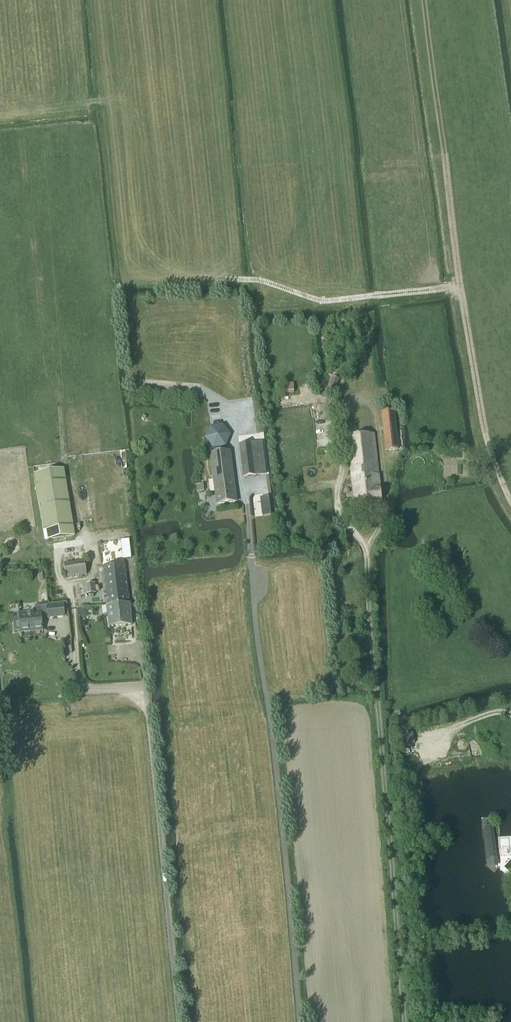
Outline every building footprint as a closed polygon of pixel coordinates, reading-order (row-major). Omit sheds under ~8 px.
[(336,389),(339,380),(332,377),(329,386),(336,389)] [(384,451),(398,450),(395,412),(380,413),(384,451)] [(225,447),(230,435),(222,425),(210,427),(205,439),(213,449),(225,447)] [(374,434),(346,437),(354,504),(381,501),(374,434)] [(242,479),(266,476),(261,442),(238,445),(242,479)] [(230,451),(209,454),(216,505),(236,502),(230,451)] [(44,541),(75,536),(64,469),(34,474),(44,541)] [(196,493),(204,492),(203,484),(195,485),(196,493)] [(65,578),(86,575),(84,560),(63,563),(65,578)] [(129,604),(125,565),(102,567),(107,606),(129,604)] [(76,597),(96,593),(94,584),(74,587),(76,597)] [(129,604),(107,606),(106,606),(108,627),(131,626),(130,604),(129,604)] [(42,631),(41,615),(47,614),(48,619),(64,617),(63,605),(47,607),(47,605),(35,606),(35,613),(19,614),(19,620),(13,620),(14,632),(20,631),(20,633),(42,631)] [(496,858),(493,832),(492,826),(483,827),(487,859),(496,858)]
